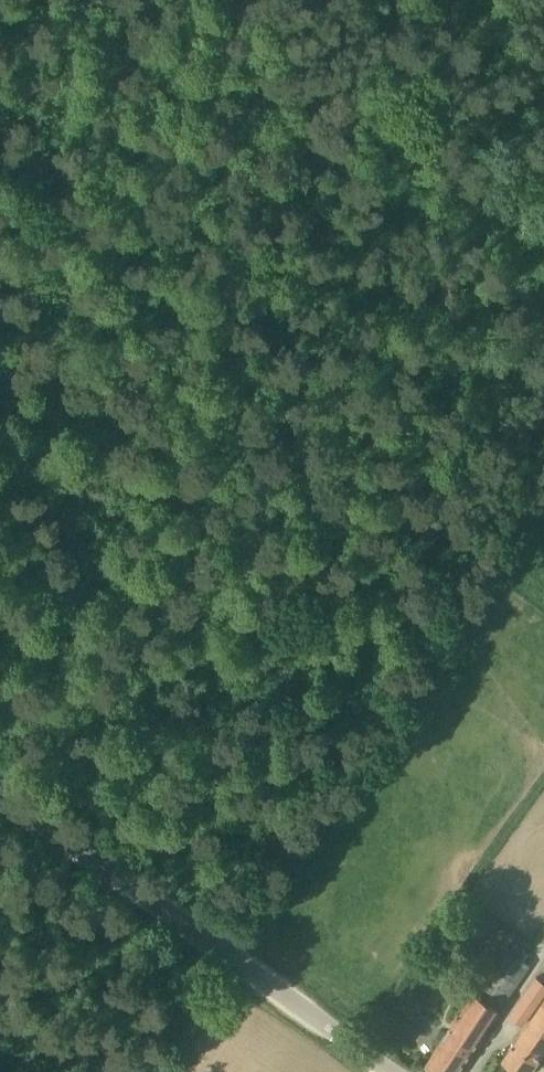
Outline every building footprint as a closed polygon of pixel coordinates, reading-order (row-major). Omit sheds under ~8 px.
[(506,949),(458,1016),(426,1063),(438,1071),(458,1071),(483,1035),(499,1009),(530,966),(506,949)] [(508,1016),(521,1025),(543,994),(543,981),(536,976),(508,1016)] [(502,1060),(520,1071),(531,1071),(543,1053),(543,998),(502,1060)]
